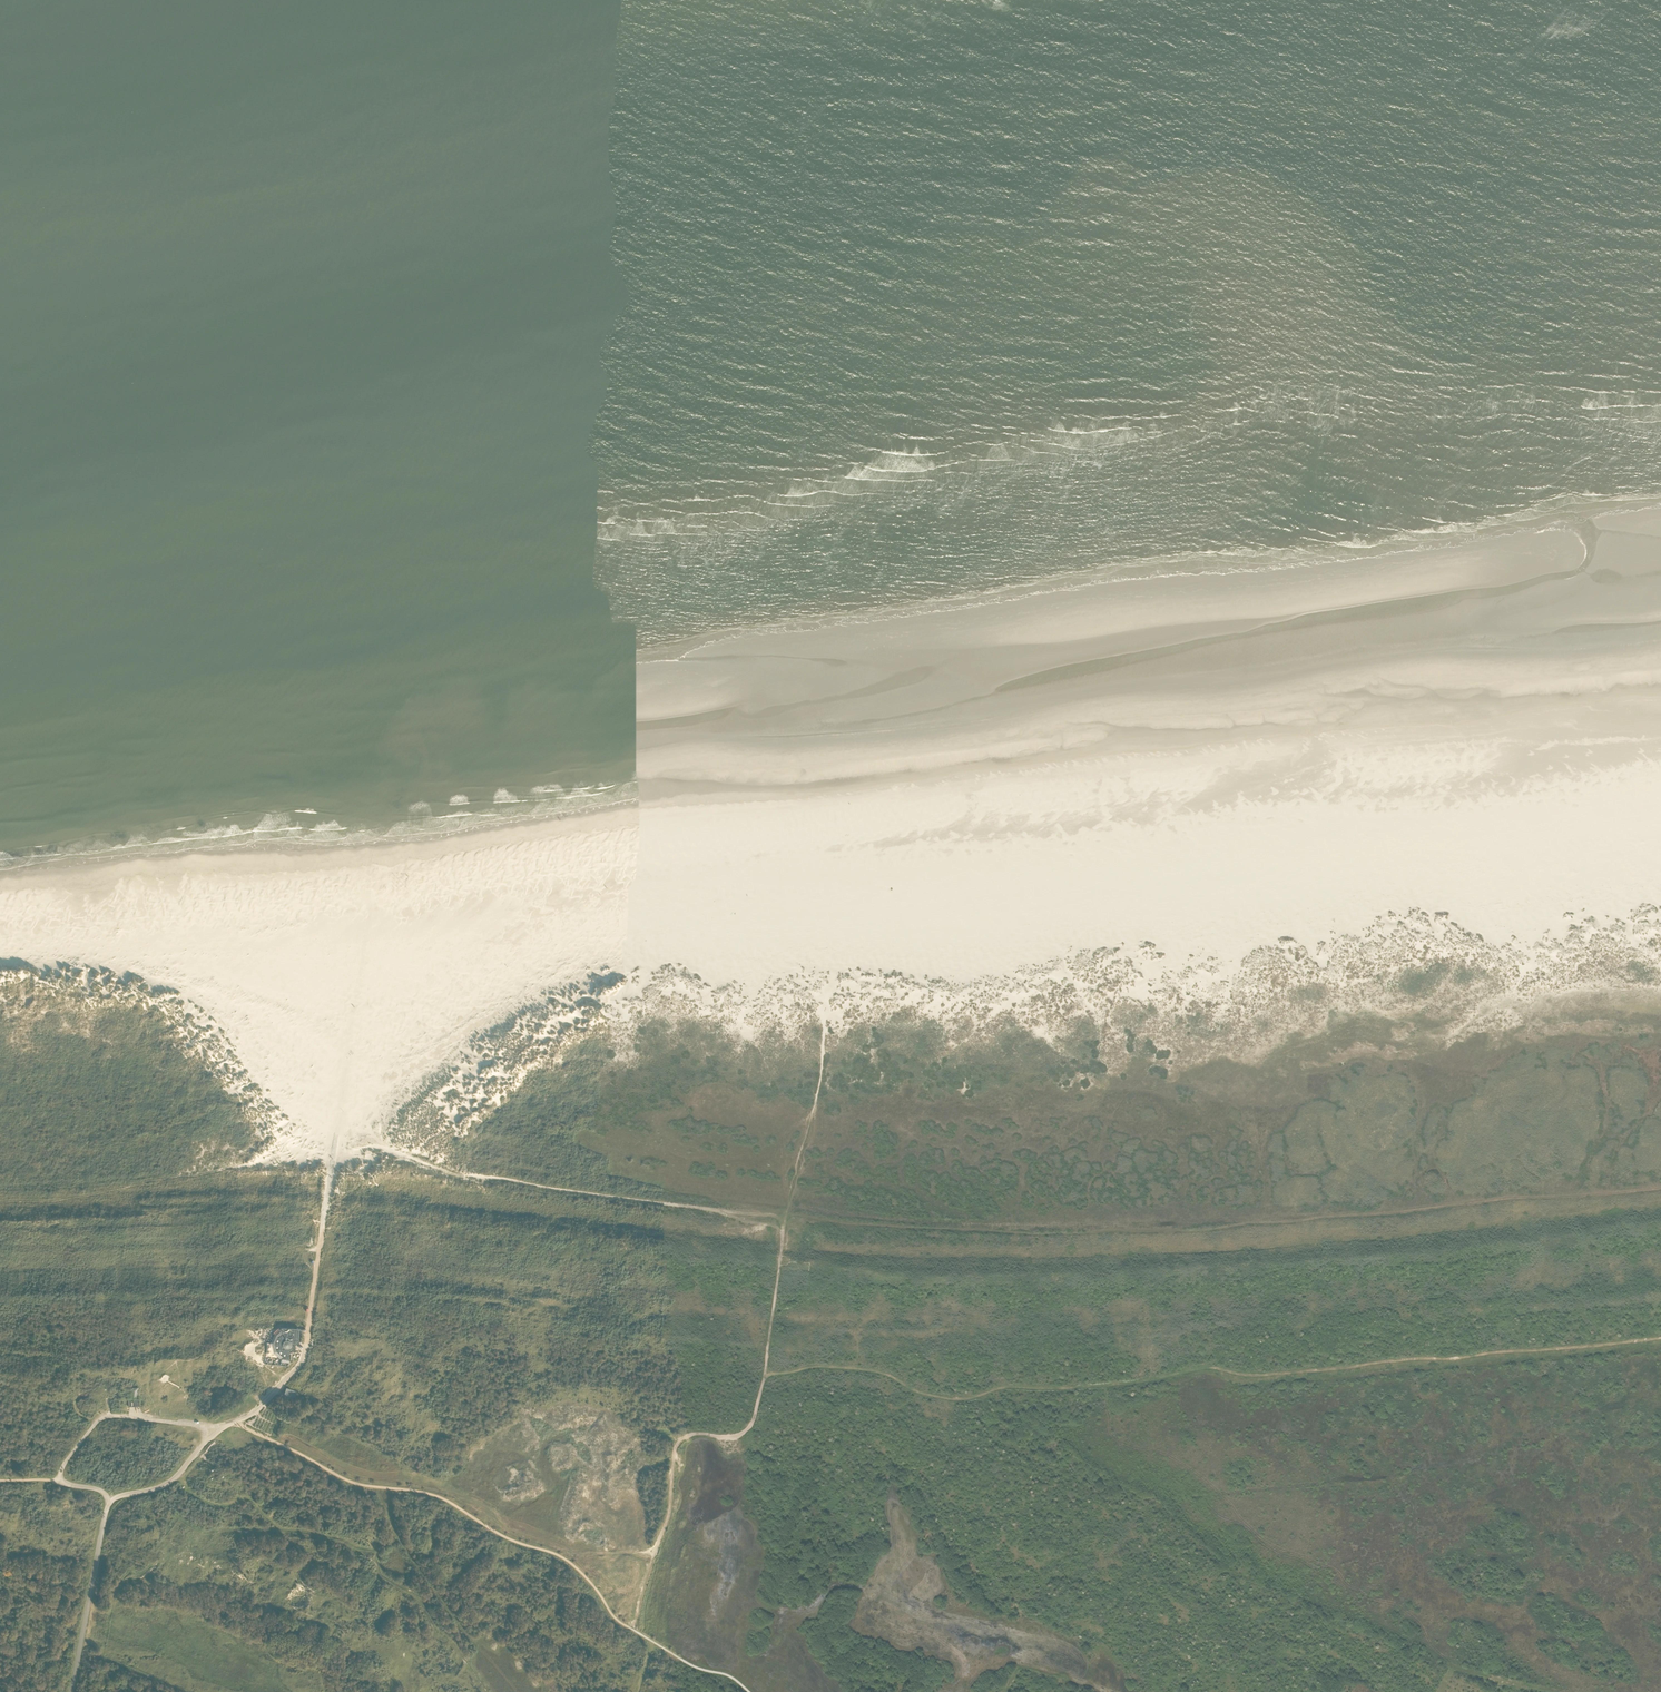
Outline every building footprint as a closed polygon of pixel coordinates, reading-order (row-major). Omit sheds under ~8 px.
[(394,888),(407,888),(407,875),(394,875),(394,888)] [(278,1336),(274,1343),(276,1350),(283,1356),(282,1359),(286,1359),(286,1360),(289,1360),(289,1357),(290,1355),(290,1354),(290,1352),(293,1351),(296,1348),(297,1344),(296,1344),(296,1343),(299,1339),(300,1329),(281,1328),(281,1334),(278,1336)] [(132,1384),(127,1385),(129,1406),(140,1405),(138,1388),(132,1388),(132,1384)] [(218,1467),(212,1475),(218,1480),(224,1471),(218,1467)]
